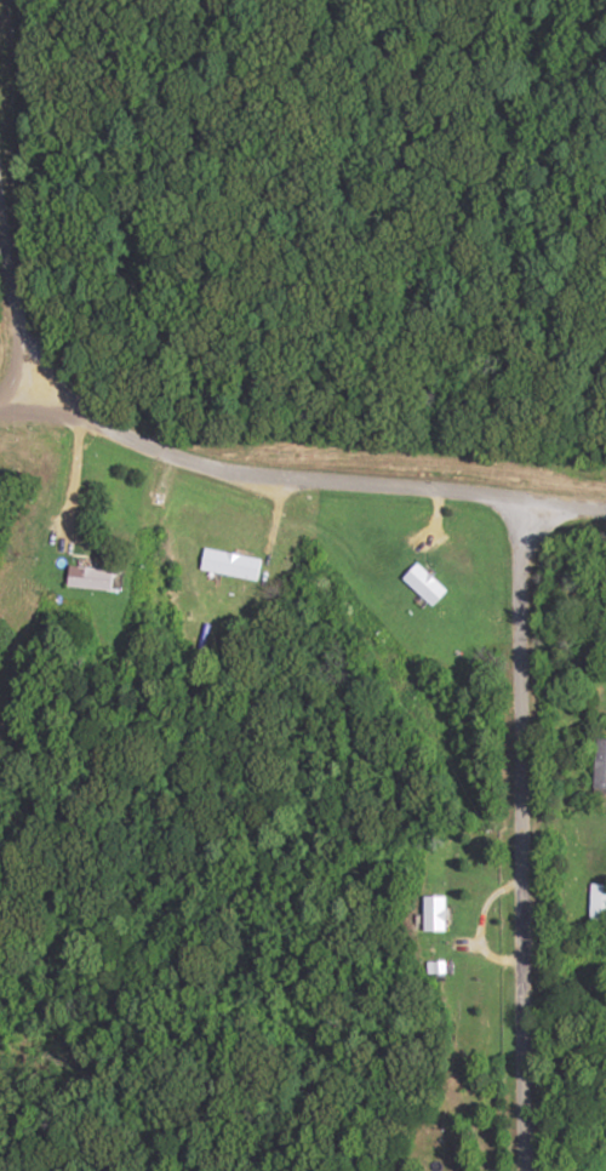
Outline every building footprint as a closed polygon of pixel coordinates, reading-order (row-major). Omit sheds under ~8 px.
[(201,569),(262,580),(266,559),(205,548),(201,569)] [(450,591),(422,561),(407,575),(435,605),(450,591)] [(70,586),(119,589),(121,569),(71,566),(70,586)] [(592,883),(592,931),(605,931),(605,883),(592,883)] [(424,931),(448,931),(448,896),(424,896),(424,931)]
